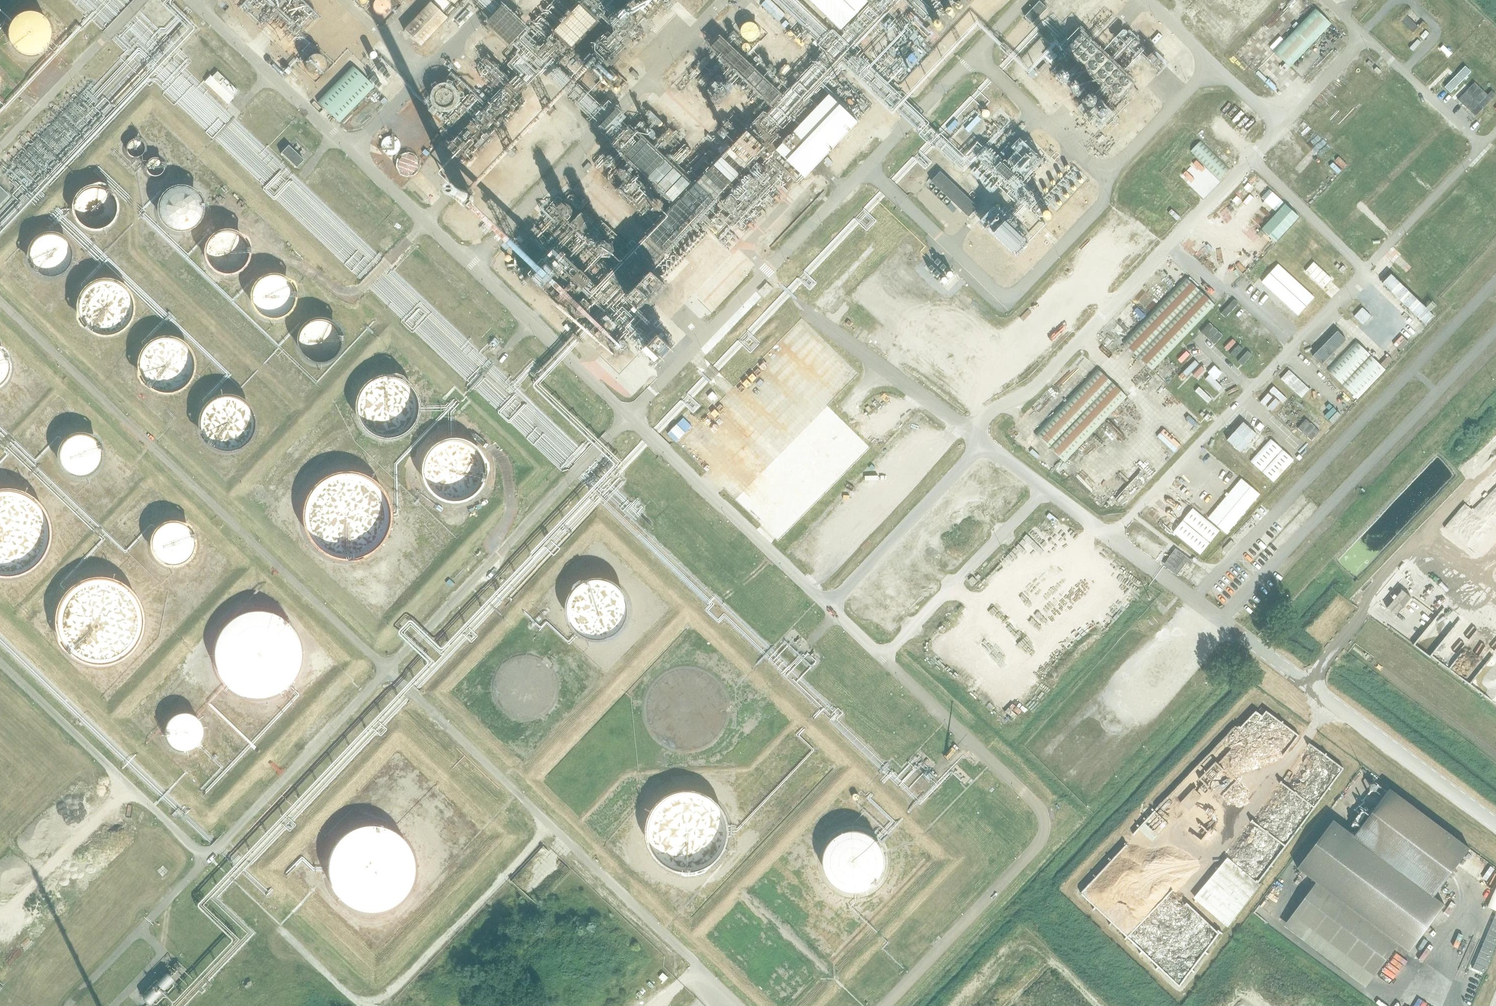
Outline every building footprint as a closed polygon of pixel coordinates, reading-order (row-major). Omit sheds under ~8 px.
[(390,0),(373,0),(372,2),(383,10),(390,0)] [(776,19),(784,12),(773,0),(759,0),(776,19)] [(861,0),(811,0),(842,29),(865,4),(861,0)] [(1222,37),(1235,25),(1214,0),(1212,0),(1199,12),(1222,37)] [(1048,8),(1040,1),(1025,16),(1033,24),(1048,8)] [(575,40),(600,16),(587,2),(561,26),(575,40)] [(250,7),(255,13),(260,9),(255,3),(250,7)] [(420,46),(446,18),(445,17),(430,3),(404,30),(410,36),(414,40),(420,46)] [(1274,52),(1290,67),(1331,24),(1315,9),(1274,52)] [(49,37),(49,33),(49,29),(48,26),(46,22),(43,19),(41,16),(38,15),(34,13),(30,12),(26,12),(22,13),(19,15),(14,17),(11,21),(9,24),(8,28),(7,33),(7,37),(9,41),(10,44),(13,48),(15,50),(19,52),(22,53),(27,54),(30,54),(35,53),(39,51),(42,49),(45,46),(47,41),(49,37)] [(758,33),(759,30),(758,27),(757,24),(754,23),(751,22),(748,23),(745,24),(744,27),(743,30),(743,33),(745,36),(748,37),(750,38),(754,37),(756,36),(758,33)] [(1424,39),(1429,34),(1426,30),(1420,36),(1424,39)] [(1417,46),(1423,40),(1420,37),(1414,43),(1417,46)] [(917,45),(906,54),(911,60),(922,52),(917,45)] [(319,48),(315,54),(325,62),(330,56),(319,48)] [(339,122),(374,87),(352,66),(317,102),(339,122)] [(1262,77),(1265,73),(1257,66),(1254,69),(1262,77)] [(1465,66),(1445,87),(1451,92),(1471,72),(1465,66)] [(217,71),(211,77),(232,96),(237,91),(217,71)] [(452,80),(439,88),(448,103),(461,95),(452,80)] [(1473,117),(1486,104),(1473,91),(1460,104),(1473,117)] [(778,150),(804,176),(857,123),(831,98),(778,150)] [(617,115),(624,108),(620,105),(614,111),(617,115)] [(974,110),(965,125),(969,128),(979,113),(974,110)] [(1100,126),(1089,141),(1099,147),(1109,132),(1100,126)] [(141,151),(142,148),(141,145),(139,142),(136,141),(133,140),(131,141),(128,142),(126,145),(125,148),(126,151),(126,153),(128,154),(131,156),(134,157),(137,156),(140,154),(141,151)] [(1190,152),(1219,180),(1229,170),(1200,141),(1190,152)] [(304,160),(288,145),(281,153),(296,168),(304,160)] [(162,170),(162,166),(162,163),(160,160),(157,159),(155,158),(151,158),(149,159),(148,160),(146,163),(145,166),(146,169),(147,172),(149,174),(151,174),(153,175),(156,174),(158,174),(160,172),(162,170)] [(661,181),(675,193),(681,185),(675,180),(677,178),(669,172),(661,181)] [(969,217),(978,207),(941,172),(931,181),(969,217)] [(115,210),(115,206),(115,201),(113,197),(111,193),(109,190),(105,187),(102,186),(98,184),(94,184),(88,184),(86,185),(82,187),(78,190),(75,194),(73,197),(72,201),(72,205),(72,207),(72,209),(73,213),(75,217),(77,220),(80,223),(84,225),(88,227),(92,227),(96,227),(100,226),(105,224),(108,221),(112,217),(114,214),(115,210)] [(202,211),(202,207),(202,203),(201,199),(199,195),(196,192),(193,189),(190,187),(186,185),(181,185),(177,185),(172,186),(168,188),(165,190),(162,193),(160,197),(158,202),(158,206),(158,210),(159,214),(161,218),(163,221),(166,224),(170,226),(174,228),(179,229),(184,228),(188,227),(192,225),(195,222),(199,218),(200,215),(202,211)] [(476,214),(484,206),(475,196),(467,204),(476,214)] [(1285,204),(1262,229),(1276,242),(1299,217),(1285,204)] [(1007,224),(1028,244),(1040,232),(1020,212),(1007,224)] [(1152,219),(1146,227),(1156,233),(1161,225),(1152,219)] [(246,256),(247,251),(247,247),(245,243),(243,239),(241,236),(238,233),(234,231),(230,229),(226,229),(220,229),(216,231),(213,232),(210,235),(207,238),(205,242),(203,246),(203,250),(203,255),(204,259),(206,263),(209,266),(211,269),(215,271),(220,272),(224,273),(228,273),(232,272),(236,270),(240,267),(243,263),(245,259),(246,256)] [(71,260),(72,255),(71,252),(70,248),(68,243),(65,240),(62,237),(58,235),(54,234),(50,233),(45,234),(41,235),(37,237),(34,239),(32,242),(29,246),(28,251),(27,255),(28,259),(29,263),(31,267),(33,271),(36,273),(40,276),(44,277),(48,278),(53,277),(57,276),(61,274),(65,271),(68,268),(70,264),(71,260)] [(1189,242),(1197,245),(1200,238),(1192,235),(1189,242)] [(1314,262),(1305,271),(1323,288),(1332,279),(1314,262)] [(1298,315),(1314,297),(1278,264),(1262,282),(1298,315)] [(551,266),(546,272),(552,278),(558,272),(551,266)] [(294,301),(294,296),(294,291),(293,288),(291,284),(288,281),(285,278),(281,276),(277,274),(273,274),(269,274),(265,275),(261,277),(257,280),(254,283),(252,287),(251,291),(250,295),(250,300),(251,304),(254,308),(256,311),(259,314),(263,316),(267,317),(271,318),(277,317),(281,316),(284,314),(287,312),(290,309),(292,305),(294,301)] [(1391,274),(1382,283),(1422,321),(1425,325),(1434,316),(1391,274)] [(1152,370),(1215,305),(1185,276),(1148,315),(1122,342),(1152,370)] [(131,313),(132,308),(131,302),(130,297),(127,292),(124,289),(120,285),(115,282),(110,281),(106,280),(100,281),(95,282),(90,284),(85,288),(82,292),(79,297),(78,302),(77,307),(77,312),(79,317),(81,322),(85,327),(88,330),(92,332),(98,334),(103,335),(109,335),(114,333),(118,331),(123,328),(127,323),(130,318),(131,313)] [(644,289),(640,293),(649,302),(654,297),(644,289)] [(1220,314),(1233,300),(1229,296),(1216,310),(1220,314)] [(1225,317),(1238,303),(1234,299),(1221,313),(1225,317)] [(1125,321),(1132,315),(1123,306),(1116,313),(1125,321)] [(1272,343),(1275,339),(1239,306),(1227,319),(1261,350),(1270,340),(1272,343)] [(1363,306),(1350,319),(1359,327),(1371,314),(1363,306)] [(340,344),(340,339),(340,335),(338,331),(336,327),(333,324),(330,321),(326,319),(322,318),(318,317),(313,318),(310,319),(306,321),(303,323),(300,326),(298,330),(296,334),(296,339),(296,343),(297,347),(299,351),(302,354),(305,357),(309,360),(312,361),(317,361),(321,361),(326,360),(330,358),(333,355),(337,351),(338,348),(340,344)] [(862,323),(859,334),(866,336),(868,324),(862,323)] [(1214,344),(1223,335),(1209,323),(1201,332),(1214,344)] [(1337,331),(1313,356),(1322,365),(1346,340),(1337,331)] [(191,368),(192,362),(191,357),(190,352),(188,348),(185,344),(181,341),(177,338),(171,336),(166,335),(161,335),(155,337),(151,339),(146,342),(143,346),(140,351),(138,357),(137,362),(138,367),(139,372),(141,376),(144,381),(149,385),(154,387),(158,389),(163,390),(169,389),(175,388),(180,385),(184,382),(187,378),(190,373),(191,368)] [(1357,399),(1385,370),(1380,365),(1356,341),(1328,370),(1357,399)] [(1234,357),(1243,348),(1238,345),(1230,353),(1234,357)] [(1242,366),(1252,355),(1248,350),(1238,361),(1242,366)] [(1187,377),(1199,364),(1195,360),(1182,372),(1187,377)] [(1198,379),(1207,371),(1203,366),(1194,375),(1198,379)] [(1127,397),(1097,368),(1035,433),(1065,462),(1127,397)] [(1303,390),(1308,384),(1290,368),(1280,379),(1295,392),(1299,387),(1303,390)] [(416,412),(417,405),(416,399),(415,394),(412,388),(408,384),(406,381),(403,379),(398,376),(392,375),(387,374),(380,375),(375,376),(370,379),(365,383),(361,387),(358,392),(356,398),(355,404),(356,411),(357,416),(360,421),(363,426),(367,430),(372,433),(378,435),(385,436),(390,436),(397,434),(402,432),(407,428),(411,423),(415,417),(416,412)] [(1219,391),(1223,387),(1210,374),(1206,379),(1219,391)] [(711,387),(705,391),(709,396),(715,393),(711,387)] [(1199,387),(1195,391),(1208,403),(1212,399),(1199,387)] [(254,428),(254,423),(254,418),(253,413),(250,408),(247,404),(243,401),(239,398),(233,396),(228,395),(223,396),(218,397),(213,400),(208,403),(205,407),(202,412),(200,417),(200,422),(200,427),(201,432),(203,436),(207,441),(210,444),(215,447),(221,449),(226,450),(232,450),(236,448),(242,446),(246,442),(250,438),(252,433),(254,428)] [(1333,419),(1339,408),(1329,403),(1323,413),(1333,419)] [(1311,440),(1320,431),(1306,419),(1298,428),(1311,440)] [(1257,434),(1243,422),(1227,440),(1240,452),(1257,434)] [(97,460),(98,456),(98,452),(96,448),(95,445),(92,442),(89,439),(86,437),(82,436),(78,435),(74,436),(71,437),(67,438),(64,441),(61,444),(59,447),(58,451),(57,455),(57,459),(58,463),(60,467),(63,470),(66,472),(69,474),(73,475),(77,476),(82,475),(86,474),(89,472),(92,470),(95,467),(96,464),(97,460)] [(1015,441),(1023,446),(1026,440),(1018,435),(1015,441)] [(482,477),(483,471),(482,464),(480,459),(478,454),(474,449),(470,445),(464,442),(461,441),(458,440),(453,439),(446,440),(440,442),(435,444),(430,448),(426,453),(423,457),(421,464),(421,470),(421,475),(422,481),(425,486),(429,491),(432,495),(435,497),(439,499),(444,501),(450,502),(456,501),(462,500),(467,497),(473,493),(477,488),(480,483),(482,477)] [(1271,439),(1250,461),(1273,482),(1294,460),(1271,439)] [(1123,457),(1097,484),(1109,496),(1122,483),(1120,481),(1134,467),(1123,457)] [(725,485),(733,493),(753,472),(745,464),(725,485)] [(389,519),(389,515),(388,507),(386,499),(385,496),(383,492),(380,489),(378,485),(374,482),(371,480),(364,476),(357,473),(353,472),(348,472),(340,472),(332,474),(327,476),(323,478),(317,483),(312,489),(309,493),(307,497),(305,504),(304,509),(303,513),(304,521),(306,529),(307,532),(309,536),(312,540),(314,543),(321,549),(325,552),(329,554),(334,556),(337,557),(341,557),(345,558),(351,557),(355,557),(362,555),(367,552),(371,550),(377,545),(381,539),(383,536),(386,532),(388,524),(389,519)] [(1260,494),(1241,478),(1208,518),(1227,534),(1260,494)] [(51,531),(51,528),(50,523),(49,519),(48,515),(46,511),(44,507),(41,504),(38,501),(35,498),(32,495),(25,492),(21,490),(17,489),(14,488),(8,488),(0,489),(0,574),(6,575),(10,575),(15,574),(19,573),(24,572),(30,568),(34,566),(38,562),(43,556),(47,548),(49,545),(50,540),(51,531)] [(1220,531),(1207,519),(1193,508),(1173,532),(1200,554),(1220,531)] [(193,546),(193,542),(193,538),(192,534),(190,531),(187,528),(185,525),(181,523),(177,522),(174,521),(170,521),(166,522),(163,523),(158,526),(155,530),(153,534),(152,538),(151,542),(151,546),(152,549),(154,553),(156,556),(160,559),(163,561),(167,563),(171,563),(175,563),(180,562),(184,560),(187,557),(189,554),(192,550),(193,546)] [(1176,568),(1186,556),(1176,549),(1167,561),(1176,568)] [(141,628),(141,620),(141,612),(140,608),(138,604),(136,600),(134,597),(132,594),(129,590),(125,586),(122,584),(114,580),(107,578),(103,577),(99,577),(93,577),(89,578),(82,580),(75,584),(72,586),(68,590),(62,596),(60,600),(58,603),(56,611),(55,619),(55,624),(56,628),(57,632),(58,636),(60,640),(62,643),(64,646),(67,650),(71,654),(74,656),(81,660),(89,662),(94,663),(98,663),(103,663),(107,662),(115,660),(122,656),(125,654),(129,650),(132,647),(135,643),(138,636),(140,632),(141,628)] [(627,614),(627,609),(627,604),(625,598),(622,593),(618,588),(615,585),(610,582),(605,581),(598,580),(591,581),(586,582),(581,585),(577,588),(573,593),(571,597),(569,603),(569,608),(569,613),(570,618),(572,624),(576,629),(580,633),(585,636),(589,637),(592,638),(596,639),(602,638),(607,637),(613,634),(619,630),(622,626),(625,620),(627,614)] [(1396,616),(1411,597),(1402,590),(1387,608),(1396,616)] [(297,661),(298,653),(297,645),(296,641),(295,637),(291,630),(286,623),(283,620),(279,618),(272,614),(264,611),(258,610),(253,610),(250,611),(247,611),(241,613),(234,616),(230,619),(227,622),(223,626),(221,629),(217,636),(214,644),(213,651),(213,656),(214,660),(216,668),(218,672),(220,675),(223,679),(225,682),(228,685),(233,688),(240,692),(246,694),(250,695),(255,695),(263,694),(267,693),(271,692),(279,688),(285,683),(290,677),(293,673),(295,669),(296,666),(297,661)] [(1485,642),(1480,638),(1485,632),(1478,627),(1471,636),(1495,654),(1495,627),(1485,642)] [(552,693),(553,687),(552,681),(551,675),(548,670),(544,665),(540,661),(535,659),(531,657),(528,657),(524,656),(518,657),(512,658),(507,661),(502,665),(498,669),(495,674),(493,679),(492,686),(493,692),(494,698),(497,704),(501,708),(506,712),(510,714),(517,716),(522,717),(528,716),(535,714),(540,712),(544,708),(548,704),(551,698),(552,693)] [(724,716),(725,709),(724,705),(724,701),(721,693),(718,687),(713,681),(708,677),(701,673),(694,671),(687,670),(680,670),(673,672),(668,673),(665,675),(659,680),(654,686),(652,689),(650,693),(647,700),(647,704),(646,708),(647,715),(649,723),(652,729),(655,733),(657,736),(662,740),(669,744),(676,747),(679,747),(684,748),(692,747),(695,747),(699,745),(706,742),(710,740),(713,737),(715,734),(718,731),(721,724),(723,721),(724,716)] [(200,732),(200,729),(200,725),(199,722),(197,719),(195,716),(192,713),(190,712),(186,711),(183,710),(179,711),(175,712),(172,713),(170,715),(167,718),(165,721),(164,725),(164,728),(164,732),(165,735),(166,738),(168,741),(170,743),(174,745),(177,746),(181,747),(185,747),(188,746),(191,744),(195,742),(197,739),(199,736),(200,732)] [(1297,868),(1316,882),(1292,914),(1374,976),(1398,944),(1409,952),(1445,905),(1434,896),(1470,848),(1390,788),(1354,835),(1333,820),(1297,868)] [(726,836),(726,831),(725,824),(723,817),(722,814),(720,810),(716,805),(713,802),(709,799),(702,795),(696,793),(692,793),(688,792),(681,793),(678,793),(673,795),(666,799),(660,803),(655,808),(653,812),(651,816),(650,819),(649,823),(648,830),(648,838),(649,842),(650,845),(652,849),(655,853),(659,859),(665,864),(672,867),(679,870),(687,871),(695,870),(702,867),(709,864),(714,860),(717,857),(719,853),(723,847),(725,840),(726,836)] [(1158,804),(1142,819),(1156,835),(1172,820),(1158,804)] [(411,873),(412,868),(411,859),(409,852),(405,845),(400,838),(395,834),(391,831),(387,829),(379,827),(371,825),(368,825),(362,826),(357,827),(354,829),(347,832),(344,834),(340,837),(336,843),(333,846),(331,850),(329,858),(328,863),(328,867),(328,871),(328,876),(331,883),(333,888),(335,891),(339,897),(346,902),(350,905),(353,906),(361,909),(368,910),(376,909),(378,909),(385,907),(389,905),(393,903),(399,898),(402,895),(405,891),(408,884),(411,876),(411,873)] [(896,877),(896,871),(896,865),(894,859),(892,855),(887,849),(882,844),(877,842),(872,840),(867,839),(863,839),(860,840),(854,841),(848,844),(844,848),(839,853),(836,858),(834,864),(834,870),(834,877),(836,882),(839,888),(842,892),(845,895),(848,897),(853,899),(859,901),(864,902),(872,901),(877,899),(882,897),(885,895),(887,892),(891,888),(894,882),(896,877)] [(1230,920),(1263,878),(1229,851),(1195,893),(1230,920)] [(1476,874),(1482,877),(1490,866),(1484,862),(1476,874)] [(1488,907),(1495,910),(1495,888),(1488,907)] [(1472,968),(1483,972),(1495,942),(1495,913),(1472,968)] [(1460,941),(1466,943),(1470,930),(1464,928),(1460,941)] [(1425,932),(1417,945),(1427,951),(1435,938),(1425,932)] [(1457,964),(1464,944),(1459,942),(1451,962),(1457,964)] [(1411,964),(1417,953),(1413,951),(1406,961),(1411,964)] [(1392,1003),(1385,996),(1381,999),(1388,1005),(1389,1005),(1392,1003)]
